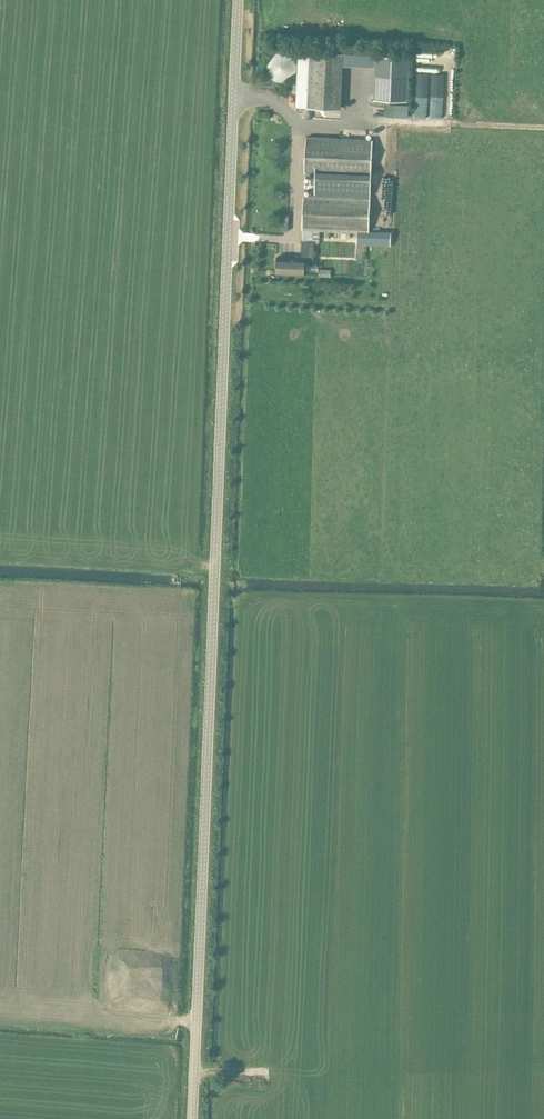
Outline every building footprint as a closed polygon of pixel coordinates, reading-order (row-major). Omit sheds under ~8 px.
[(303,99),(308,99),(309,52),(298,51),(296,107),(303,107),(303,99)] [(308,99),(307,107),(341,109),(343,64),(343,53),(309,52),(308,99)] [(343,53),(343,64),(376,65),(376,55),(343,53)] [(431,112),(444,113),(444,96),(432,96),(431,112)] [(409,115),(410,103),(389,102),(388,114),(409,115)] [(416,103),(415,112),(428,113),(428,103),(416,103)] [(311,173),(371,175),(373,139),(306,137),(305,172),(311,173)] [(371,175),(311,173),(310,184),(315,184),(315,194),(370,196),(371,175)] [(304,195),(302,230),(369,232),(370,198),(304,195)] [(313,262),(314,241),(302,241),(301,258),(277,257),(276,273),(304,274),(304,261),(313,262)]
